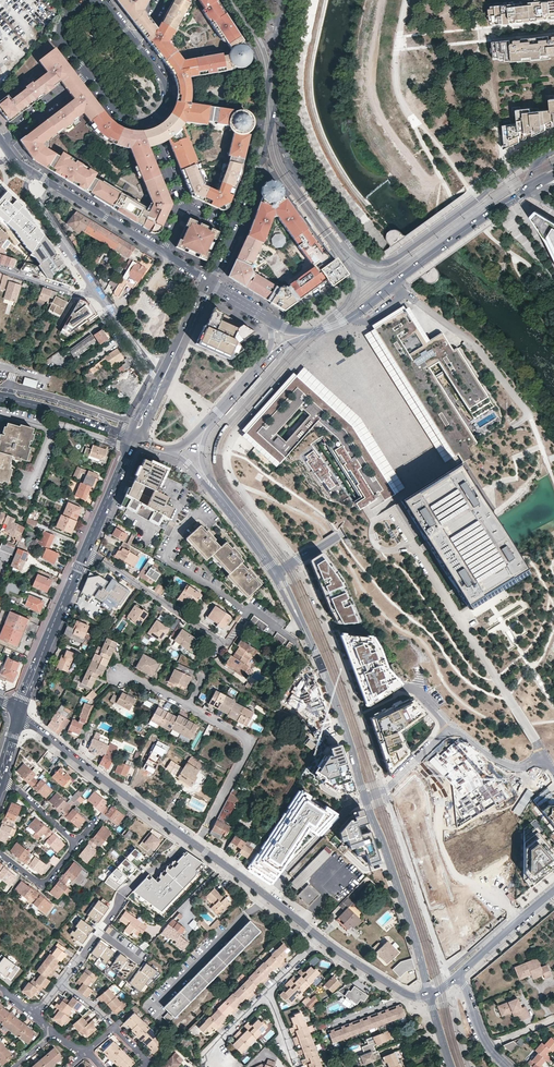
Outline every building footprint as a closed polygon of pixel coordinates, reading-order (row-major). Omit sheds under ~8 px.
[(128,17),(133,24),(134,24),(137,22),(138,21),(143,10),(149,0),(114,0),(128,17)] [(183,0),(173,0),(166,14),(161,22),(175,30),(177,26),(178,27),(191,4),(188,3),(183,0)] [(204,7),(206,11),(204,12),(210,22),(225,12),(217,0),(199,0),(204,7)] [(490,26),(492,26),(492,22),(496,22),(497,25),(524,22),(523,20),(537,19),(537,21),(553,19),(553,0),(546,0),(536,1),(536,0),(528,0),(488,4),(490,26)] [(152,39),(158,29),(150,19),(143,10),(138,21),(137,22),(134,24),(141,33),(148,42),(152,39)] [(228,44),(241,35),(232,22),(225,12),(210,22),(221,39),(222,38),(223,37),(226,41),(228,44)] [(148,42),(148,43),(162,61),(177,50),(170,42),(177,31),(175,30),(161,22),(159,25),(158,29),(152,39),(148,42)] [(241,35),(228,44),(231,48),(227,54),(222,55),(225,70),(230,69),(230,66),(232,65),(234,66),(235,66),(237,67),(239,67),(242,67),(245,66),(247,65),(249,63),(250,62),(252,58),(252,55),(251,52),(250,49),(248,48),(246,46),(245,45),(244,44),(242,44),(241,42),(244,40),(241,35)] [(521,39),(521,41),(515,41),(515,40),(492,42),(494,60),(500,60),(500,62),(506,61),(506,63),(553,58),(553,37),(553,36),(521,39)] [(62,82),(74,73),(55,49),(51,52),(43,58),(39,61),(44,68),(47,73),(48,73),(47,74),(46,74),(33,84),(32,83),(30,85),(31,87),(30,88),(28,86),(25,88),(26,89),(13,100),(12,101),(11,100),(9,98),(0,105),(2,108),(1,109),(7,116),(8,115),(10,119),(20,111),(17,108),(18,107),(21,110),(22,112),(34,103),(33,102),(32,100),(36,97),(34,94),(35,93),(38,96),(42,92),(44,94),(45,95),(54,88),(53,87),(52,85),(55,82),(52,79),(54,78),(56,81),(59,79),(61,81),(62,82)] [(195,57),(184,59),(177,50),(162,61),(166,67),(169,71),(171,75),(173,77),(174,79),(175,79),(189,76),(190,76),(199,75),(195,57)] [(200,56),(195,57),(199,75),(212,72),(225,70),(222,55),(222,53),(220,53),(220,55),(217,55),(217,53),(205,55),(206,57),(200,58),(200,56)] [(104,110),(88,89),(87,90),(81,82),(74,73),(62,82),(75,99),(74,99),(70,102),(54,115),(47,120),(56,133),(57,134),(63,129),(64,130),(79,118),(79,117),(83,114),(90,122),(104,110)] [(191,84),(190,80),(189,76),(175,79),(176,83),(176,86),(177,89),(177,91),(177,95),(177,97),(176,100),(190,103),(191,99),(191,96),(191,93),(191,91),(191,88),(191,86),(191,84)] [(52,85),(53,87),(56,84),(61,81),(59,79),(56,81),(54,78),(52,79),(55,82),(52,85)] [(75,99),(62,82),(61,82),(69,92),(74,99),(75,99)] [(32,100),(33,102),(38,98),(44,94),(42,92),(38,96),(35,93),(34,94),(36,97),(32,100)] [(9,98),(8,96),(0,101),(0,105),(9,98)] [(208,120),(212,121),(214,106),(191,103),(190,103),(176,100),(175,102),(175,103),(175,104),(174,105),(174,106),(173,107),(172,109),(172,111),(171,113),(169,115),(169,116),(167,117),(166,118),(166,119),(165,120),(164,121),(163,121),(163,122),(162,122),(161,123),(160,124),(159,125),(158,125),(157,126),(156,126),(155,127),(154,128),(153,128),(152,129),(151,129),(150,129),(149,130),(148,130),(147,130),(146,130),(145,131),(144,131),(143,131),(148,144),(149,146),(151,146),(152,145),(153,145),(154,145),(155,145),(156,144),(157,144),(158,144),(159,143),(160,143),(161,143),(161,142),(162,142),(163,141),(164,141),(165,140),(166,140),(167,139),(168,139),(168,138),(169,138),(172,147),(175,155),(181,169),(197,162),(196,159),(197,159),(183,125),(186,121),(207,124),(208,120)] [(550,100),(550,112),(530,113),(530,110),(517,111),(517,125),(502,126),(503,136),(501,136),(503,151),(518,143),(518,137),(522,136),(522,141),(526,140),(526,134),(531,132),(532,137),(546,130),(545,125),(551,122),(552,127),(553,126),(553,100),(550,100)] [(7,120),(9,119),(11,121),(16,117),(22,112),(21,110),(18,107),(17,108),(20,111),(10,119),(8,115),(7,116),(1,109),(2,108),(0,105),(0,112),(7,120)] [(230,155),(229,160),(243,164),(247,148),(250,133),(247,133),(247,131),(248,131),(249,130),(250,130),(251,128),(252,127),(252,125),(252,122),(252,121),(252,120),(252,118),(251,116),(251,115),(249,113),(247,112),(245,111),(244,111),(243,111),(241,111),(240,110),(238,110),(235,112),(234,112),(232,112),(233,109),(214,106),(212,121),(216,121),(216,123),(231,125),(231,126),(231,127),(232,127),(232,128),(233,129),(233,130),(234,130),(228,155),(230,155)] [(113,121),(112,120),(111,119),(110,118),(109,117),(108,115),(104,110),(90,122),(92,125),(95,128),(93,130),(95,131),(96,133),(98,135),(100,136),(101,134),(104,136),(105,137),(104,139),(105,140),(107,142),(110,144),(111,142),(113,143),(115,144),(116,142),(119,143),(121,144),(124,144),(126,145),(128,146),(127,148),(128,148),(131,149),(134,149),(138,160),(136,161),(138,166),(142,177),(144,182),(160,176),(154,159),(149,146),(148,144),(143,131),(142,130),(141,130),(139,130),(137,130),(136,130),(135,130),(133,130),(131,130),(130,129),(128,129),(126,128),(125,128),(123,127),(122,128),(121,127),(119,127),(117,126),(116,124),(114,123),(112,122),(113,121)] [(92,190),(98,180),(94,177),(97,173),(72,158),(62,152),(60,157),(44,147),(44,142),(56,133),(47,120),(20,141),(27,152),(32,159),(35,161),(47,169),(53,172),(89,194),(92,190)] [(243,164),(229,160),(218,190),(204,184),(205,182),(197,162),(181,169),(192,196),(217,207),(218,206),(229,201),(230,201),(241,170),(243,164)] [(102,182),(98,180),(92,190),(95,193),(93,196),(116,211),(150,232),(151,232),(152,232),(153,233),(154,233),(155,233),(156,233),(156,232),(157,232),(158,232),(158,231),(159,231),(160,230),(160,229),(161,229),(161,228),(161,227),(163,223),(170,208),(166,205),(166,203),(170,201),(163,184),(160,176),(144,182),(151,201),(153,204),(149,212),(147,211),(143,209),(145,207),(103,181),(102,182)] [(250,229),(249,230),(247,236),(243,244),(240,250),(238,255),(236,260),(233,265),(230,272),(228,277),(247,288),(267,300),(271,303),(270,304),(283,312),(291,307),(296,303),(300,300),(313,291),(317,288),(320,286),(324,283),(327,281),(331,287),(347,275),(335,259),(332,262),(325,253),(308,229),(297,214),(283,196),(282,193),(282,191),(281,189),(280,186),(275,182),(270,182),(265,184),(262,188),(261,194),(262,196),(261,197),(260,199),(258,206),(253,221),(250,229)] [(7,191),(0,199),(0,222),(10,230),(31,254),(43,235),(27,212),(15,201),(12,205),(7,201),(12,196),(7,191)] [(46,201),(49,205),(54,201),(55,201),(52,197),(46,201)] [(82,229),(85,231),(92,220),(76,211),(67,223),(79,233),(82,229)] [(532,218),(546,240),(549,246),(553,256),(553,223),(537,213),(537,212),(536,212),(535,213),(532,216),(531,217),(531,218),(532,218)] [(191,219),(189,219),(182,232),(176,247),(205,261),(212,246),(218,232),(191,219)] [(85,231),(94,236),(100,225),(92,220),(85,231)] [(94,236),(96,237),(106,244),(109,239),(105,237),(109,231),(102,227),(100,225),(94,236)] [(6,241),(9,236),(2,229),(0,231),(0,237),(6,241)] [(108,245),(111,247),(117,236),(109,231),(105,237),(109,239),(106,244),(108,245)] [(26,261),(20,270),(25,272),(69,287),(72,286),(73,284),(74,281),(56,254),(50,246),(45,238),(43,235),(32,253),(31,254),(33,255),(38,263),(35,264),(26,261)] [(121,253),(121,252),(123,248),(124,248),(127,242),(123,239),(117,236),(111,247),(112,247),(121,253)] [(6,241),(1,247),(6,250),(10,245),(6,241)] [(134,260),(138,253),(140,249),(133,245),(127,242),(124,248),(123,248),(121,252),(121,253),(130,259),(124,268),(128,270),(134,260)] [(76,246),(81,253),(85,250),(80,243),(76,246)] [(101,258),(95,254),(90,261),(97,265),(101,258)] [(15,260),(6,257),(4,265),(5,265),(12,268),(15,260)] [(134,260),(128,270),(126,273),(138,280),(140,281),(147,268),(134,260)] [(134,287),(138,280),(126,273),(121,281),(116,290),(114,292),(115,295),(120,297),(128,284),(134,287)] [(9,277),(4,275),(0,286),(0,290),(4,291),(9,277)] [(121,281),(114,276),(109,284),(113,286),(112,288),(116,290),(121,281)] [(18,296),(21,286),(10,283),(7,292),(12,294),(11,297),(17,299),(18,296)] [(47,289),(42,287),(39,298),(38,302),(44,304),(45,300),(48,301),(49,297),(51,290),(47,289)] [(57,292),(51,290),(49,297),(54,299),(49,308),(61,314),(62,313),(65,307),(68,302),(56,296),(57,292)] [(97,314),(93,307),(91,308),(88,304),(89,304),(89,302),(79,299),(62,328),(70,332),(72,330),(78,326),(87,320),(88,319),(89,320),(97,314)] [(251,330),(213,308),(209,317),(205,326),(202,325),(200,330),(197,336),(235,354),(242,350),(238,345),(244,340),(255,332),(252,330),(251,330)] [(404,315),(405,309),(374,329),(380,330),(404,315)] [(423,345),(426,343),(405,309),(404,315),(423,345)] [(441,333),(426,343),(423,345),(404,315),(380,330),(458,455),(463,462),(473,455),(469,447),(476,443),(429,368),(439,361),(474,418),(493,406),(456,349),(453,352),(441,333)] [(70,332),(62,328),(60,332),(68,336),(70,332)] [(458,455),(380,330),(374,329),(380,338),(381,340),(455,457),(458,455)] [(100,344),(108,340),(101,330),(94,335),(100,344)] [(75,359),(97,343),(91,335),(69,351),(75,359)] [(117,349),(88,370),(93,372),(108,361),(111,366),(123,357),(117,349)] [(124,359),(123,357),(111,366),(112,367),(124,359)] [(80,371),(88,365),(83,358),(75,364),(80,371)] [(123,372),(132,366),(127,358),(124,360),(126,363),(122,365),(123,366),(120,368),(122,373),(123,372)] [(245,433),(251,433),(297,382),(296,375),(263,413),(245,433)] [(296,375),(297,382),(313,397),(317,400),(349,428),(352,425),(319,396),(317,394),(296,375)] [(24,376),(22,384),(36,388),(38,380),(24,376)] [(261,379),(258,377),(241,397),(244,399),(261,379)] [(384,501),(392,496),(349,428),(317,400),(313,397),(297,382),(251,433),(282,461),(284,459),(285,461),(287,463),(291,464),(295,465),(297,465),(298,467),(299,468),(300,469),(300,470),(301,471),(304,474),(303,476),(304,476),(304,478),(305,478),(307,479),(307,482),(308,483),(311,485),(312,486),(313,487),(313,488),(313,490),(315,492),(316,493),(320,496),(328,500),(334,509),(342,521),(368,505),(371,509),(384,501)] [(256,411),(274,390),(272,388),(254,409),(256,411)] [(33,429),(20,425),(19,430),(7,427),(6,428),(5,433),(7,434),(6,437),(2,436),(0,442),(0,483),(1,483),(2,481),(8,483),(12,470),(10,469),(11,465),(8,464),(10,458),(12,459),(12,456),(16,456),(15,458),(19,459),(19,461),(20,461),(21,459),(26,461),(29,448),(28,447),(29,444),(27,443),(28,440),(30,440),(31,436),(33,436),(34,435),(32,434),(33,429)] [(395,494),(352,425),(349,428),(392,496),(395,494)] [(282,461),(251,433),(245,433),(258,444),(280,464),(282,461)] [(280,464),(258,444),(256,446),(278,466),(280,464)] [(47,479),(89,496),(107,451),(90,445),(87,452),(79,449),(75,459),(71,457),(70,460),(64,457),(62,460),(55,457),(47,479)] [(128,487),(125,494),(165,516),(169,518),(174,508),(171,507),(173,504),(167,502),(169,498),(163,495),(156,491),(157,489),(164,475),(166,469),(144,459),(140,467),(134,481),(132,484),(130,488),(128,487)] [(417,491),(406,498),(401,501),(407,511),(467,605),(525,569),(475,491),(459,464),(455,467),(443,475),(447,481),(421,497),(417,491)] [(157,489),(159,490),(165,475),(164,475),(157,489)] [(425,486),(417,491),(421,497),(447,481),(443,475),(425,486)] [(165,516),(125,494),(121,503),(165,527),(165,526),(167,523),(169,519),(169,518),(165,516)] [(407,511),(401,501),(395,505),(401,514),(407,511)] [(62,515),(76,521),(81,508),(68,502),(62,515)] [(165,527),(121,503),(120,505),(127,509),(164,529),(165,527)] [(32,514),(29,513),(26,523),(35,527),(37,523),(30,519),(32,514)] [(73,528),(76,521),(62,515),(61,514),(59,520),(66,523),(65,525),(73,528)] [(6,516),(2,525),(0,530),(19,538),(24,527),(12,522),(14,519),(6,516)] [(70,534),(73,528),(65,525),(66,523),(59,520),(56,527),(70,534)] [(118,524),(112,534),(123,541),(128,533),(124,531),(126,528),(118,524)] [(200,525),(199,525),(195,530),(188,537),(194,544),(201,552),(207,559),(211,555),(213,553),(220,547),(214,540),(215,539),(207,530),(206,531),(200,525)] [(45,531),(43,530),(37,544),(41,546),(44,547),(48,549),(54,536),(45,532),(45,531)] [(132,531),(126,543),(130,545),(135,534),(136,533),(132,531)] [(24,551),(29,541),(22,537),(21,539),(20,539),(17,548),(18,548),(10,567),(20,571),(28,553),(24,551)] [(220,547),(213,553),(219,560),(224,565),(231,572),(242,563),(243,561),(240,557),(241,556),(233,547),(232,548),(226,541),(220,547)] [(126,543),(124,542),(115,555),(132,565),(140,551),(130,545),(126,543)] [(16,547),(6,543),(5,545),(1,543),(0,544),(0,550),(12,556),(16,547)] [(192,545),(200,553),(201,552),(194,544),(192,545)] [(48,549),(44,547),(44,549),(45,549),(41,558),(42,558),(45,559),(45,560),(48,561),(48,562),(54,564),(59,554),(48,549)] [(213,553),(211,555),(217,562),(219,560),(213,553)] [(309,560),(341,623),(350,623),(356,622),(344,582),(322,553),(309,560)] [(148,560),(138,575),(151,583),(156,575),(146,568),(150,562),(148,560)] [(242,563),(231,572),(229,574),(239,585),(249,596),(262,584),(256,578),(257,577),(249,568),(248,569),(242,563)] [(229,574),(231,572),(224,565),(222,567),(229,574)] [(46,593),(51,580),(35,574),(33,578),(35,579),(31,586),(46,593)] [(239,585),(229,574),(227,576),(237,586),(239,585)] [(99,589),(95,594),(103,599),(107,594),(116,601),(112,606),(114,607),(117,602),(120,604),(130,591),(126,588),(125,589),(116,582),(116,581),(112,578),(109,582),(107,581),(100,590),(99,589)] [(4,589),(17,595),(20,587),(8,581),(4,589)] [(163,586),(158,583),(153,590),(158,593),(161,595),(165,588),(163,586)] [(249,596),(239,585),(237,586),(247,598),(249,596)] [(201,594),(188,586),(185,590),(183,589),(177,598),(189,606),(192,601),(195,603),(199,598),(201,595),(201,594)] [(103,599),(112,606),(116,601),(107,594),(103,599)] [(42,607),(43,602),(28,595),(24,606),(29,608),(29,609),(36,612),(39,606),(42,607)] [(142,610),(135,605),(127,616),(132,619),(131,620),(139,625),(148,612),(143,609),(142,610)] [(231,616),(215,606),(207,617),(213,620),(211,622),(222,630),(231,616)] [(9,611),(4,624),(22,633),(28,619),(9,611)] [(233,619),(237,622),(241,615),(237,612),(233,619)] [(249,621),(254,624),(258,618),(253,615),(249,621)] [(77,620),(73,628),(75,628),(73,633),(84,638),(89,626),(77,620)] [(169,628),(156,620),(148,633),(160,641),(169,628)] [(0,633),(0,640),(16,647),(22,633),(4,624),(0,633)] [(67,625),(63,635),(71,638),(73,633),(75,628),(73,628),(67,625)] [(198,640),(181,629),(174,640),(191,652),(198,640)] [(73,633),(71,638),(82,643),(84,638),(73,633)] [(372,637),(341,634),(368,706),(400,685),(386,668),(378,648),(372,637)] [(111,656),(117,643),(107,638),(102,647),(99,645),(97,649),(111,656)] [(257,651),(240,640),(237,645),(239,647),(235,653),(237,654),(235,658),(231,655),(225,663),(236,671),(236,672),(242,676),(248,667),(245,664),(251,655),(253,656),(257,651)] [(97,649),(92,659),(106,666),(111,656),(97,649)] [(67,650),(65,655),(63,660),(61,659),(57,667),(68,671),(72,661),(73,662),(77,654),(67,650)] [(159,663),(143,654),(136,668),(140,670),(141,668),(153,674),(159,663)] [(15,672),(18,663),(7,658),(3,667),(5,668),(1,675),(6,678),(7,676),(13,679),(16,672),(15,672)] [(106,666),(92,659),(87,669),(97,674),(101,676),(106,666)] [(194,670),(178,662),(168,681),(174,684),(175,682),(186,687),(194,670)] [(403,675),(397,665),(393,665),(395,673),(398,678),(401,677),(404,681),(409,678),(406,673),(403,675)] [(97,674),(87,669),(80,682),(90,687),(97,674)] [(333,726),(313,672),(301,675),(285,706),(297,711),(315,723),(319,731),(333,726)] [(85,697),(91,700),(96,695),(92,690),(85,697)] [(216,690),(208,703),(219,709),(226,695),(216,690)] [(136,700),(122,692),(120,696),(113,693),(110,699),(130,710),(136,700)] [(143,704),(153,709),(158,700),(150,695),(147,701),(145,699),(143,704)] [(228,713),(234,702),(235,700),(226,695),(219,709),(228,713)] [(407,698),(373,716),(392,772),(408,756),(395,732),(421,712),(415,706),(419,704),(415,701),(412,702),(407,698)] [(243,707),(234,702),(228,713),(226,716),(236,721),(243,707)] [(77,749),(83,736),(86,728),(82,726),(84,723),(91,707),(83,704),(78,716),(80,717),(78,721),(72,719),(67,732),(71,733),(72,731),(79,734),(77,741),(75,747),(77,749)] [(158,707),(151,720),(160,725),(168,712),(158,707)] [(247,726),(253,712),(243,707),(236,721),(247,726)] [(56,712),(47,725),(53,730),(58,734),(59,734),(62,729),(64,728),(69,720),(68,720),(58,714),(56,712)] [(168,712),(160,725),(170,730),(171,728),(177,717),(168,712)] [(177,717),(171,728),(181,733),(188,720),(178,715),(177,717)] [(188,720),(181,733),(190,739),(198,726),(188,720)] [(260,732),(263,727),(253,722),(250,727),(260,732)] [(208,736),(212,726),(208,724),(204,734),(208,736)] [(93,728),(88,726),(83,739),(88,741),(93,728)] [(193,740),(200,727),(198,726),(190,739),(193,740)] [(103,755),(108,745),(97,740),(93,738),(88,748),(92,750),(95,752),(103,755)] [(170,747),(158,741),(143,768),(152,774),(163,753),(165,754),(170,747)] [(118,747),(109,743),(108,745),(103,755),(99,764),(98,766),(100,767),(103,769),(104,768),(100,766),(101,764),(105,766),(108,768),(118,747)] [(355,790),(340,744),(330,748),(333,755),(331,756),(330,755),(328,756),(317,774),(339,788),(341,788),(341,786),(343,786),(345,793),(355,790)] [(481,776),(452,745),(440,756),(437,754),(430,761),(452,784),(457,827),(496,803),(497,806),(512,796),(501,783),(497,786),(493,777),(483,785),(481,776)] [(202,764),(190,757),(183,768),(177,777),(191,785),(200,771),(198,769),(202,764)] [(115,772),(116,772),(125,776),(126,776),(126,775),(129,776),(130,773),(128,772),(130,766),(133,767),(135,763),(128,759),(125,764),(119,762),(115,772)] [(183,768),(171,761),(166,769),(177,777),(183,768)] [(27,781),(21,787),(25,790),(35,779),(38,777),(34,773),(31,770),(24,764),(17,770),(24,777),(23,778),(27,781)] [(70,777),(59,767),(52,776),(62,786),(70,777)] [(426,799),(412,776),(396,790),(412,843),(431,832),(426,799)] [(73,780),(70,777),(62,786),(65,788),(73,780)] [(25,790),(28,793),(34,787),(37,790),(38,790),(45,796),(52,790),(41,780),(38,782),(35,779),(25,790)] [(86,798),(91,789),(87,787),(82,796),(86,798)] [(299,787),(246,867),(271,883),(313,841),(327,827),(338,813),(299,787)] [(240,792),(233,788),(227,800),(234,804),(240,792)] [(109,803),(94,791),(88,799),(95,805),(99,809),(103,812),(109,803)] [(70,798),(74,802),(77,799),(80,796),(80,795),(77,792),(70,798)] [(56,808),(63,814),(68,809),(65,806),(66,803),(56,793),(49,800),(56,807),(56,808)] [(49,803),(46,800),(41,805),(44,808),(49,803)] [(234,806),(234,804),(227,800),(210,833),(218,838),(220,834),(221,835),(222,834),(227,836),(230,831),(228,831),(230,827),(224,823),(234,806)] [(553,826),(553,803),(545,801),(539,807),(553,826)] [(20,806),(12,802),(7,811),(3,819),(14,824),(16,821),(19,822),(21,816),(17,814),(20,806)] [(124,816),(109,803),(103,812),(111,818),(118,823),(124,816)] [(34,809),(31,806),(26,811),(30,814),(34,809)] [(63,814),(70,821),(71,820),(77,826),(78,825),(84,820),(84,819),(77,813),(80,811),(75,807),(70,811),(68,809),(63,814)] [(350,817),(338,831),(340,840),(367,865),(380,861),(369,828),(362,808),(355,810),(355,812),(352,813),(352,816),(350,817)] [(53,827),(50,825),(48,827),(44,824),(43,824),(36,818),(29,825),(35,831),(32,835),(36,839),(40,835),(43,838),(51,830),(53,828),(53,827)] [(5,841),(8,834),(13,836),(16,829),(13,827),(14,824),(3,819),(0,826),(0,828),(0,829),(0,839),(5,841)] [(531,824),(523,829),(523,878),(530,887),(553,868),(553,851),(531,824)] [(96,833),(90,840),(96,845),(99,847),(111,832),(103,825),(97,833),(96,833)] [(133,834),(128,829),(122,837),(128,841),(133,834)] [(51,830),(43,838),(46,841),(43,844),(48,848),(51,845),(57,851),(64,844),(57,837),(57,836),(51,830)] [(145,837),(139,845),(147,851),(150,848),(153,850),(156,846),(160,841),(152,835),(148,840),(147,839),(145,837)] [(245,843),(235,836),(231,842),(241,848),(239,852),(247,857),(249,854),(252,850),(244,844),(245,843)] [(90,840),(84,847),(85,848),(79,856),(87,862),(96,850),(93,848),(96,845),(90,840)] [(18,857),(26,863),(32,854),(17,843),(11,851),(19,856),(18,857)] [(146,858),(134,847),(125,856),(137,867),(146,858)] [(324,849),(295,879),(293,880),(300,887),(303,889),(297,895),(308,905),(319,894),(308,884),(307,885),(304,882),(306,880),(330,856),(324,849)] [(336,851),(333,853),(344,863),(346,861),(336,851)] [(447,870),(437,852),(417,862),(443,944),(458,936),(455,907),(453,888),(447,870)] [(204,865),(186,853),(158,882),(149,875),(133,891),(161,911),(204,865)] [(26,863),(33,868),(34,867),(42,873),(47,865),(32,854),(26,863)] [(135,868),(124,858),(117,867),(127,877),(135,868)] [(67,869),(61,876),(69,883),(71,880),(72,880),(81,868),(74,862),(67,870),(67,869)] [(1,864),(0,865),(0,877),(3,879),(10,884),(16,876),(8,870),(8,869),(1,864)] [(126,877),(115,867),(111,872),(108,876),(109,877),(105,882),(116,890),(121,885),(126,877)] [(61,876),(55,884),(56,884),(50,892),(57,898),(63,891),(67,895),(71,890),(66,887),(67,886),(67,885),(69,883),(61,876)] [(300,887),(293,880),(290,884),(296,890),(300,887)] [(38,892),(30,886),(30,887),(22,881),(16,889),(23,894),(20,898),(26,902),(27,900),(30,902),(38,892)] [(3,891),(7,894),(11,888),(8,885),(3,891)] [(214,904),(213,906),(216,909),(220,912),(230,903),(225,897),(223,898),(213,888),(206,896),(214,904)] [(45,898),(38,892),(30,902),(33,905),(32,907),(37,910),(39,907),(46,912),(52,904),(45,898)] [(108,907),(98,899),(87,914),(97,922),(108,907)] [(358,918),(348,908),(353,904),(347,899),(339,907),(344,912),(336,920),(341,926),(342,925),(347,930),(351,926),(358,918)] [(144,927),(122,911),(116,919),(125,925),(121,930),(127,934),(129,931),(132,933),(134,930),(139,933),(144,927)] [(182,915),(178,912),(173,919),(172,919),(168,924),(167,924),(161,933),(167,939),(168,937),(175,942),(173,945),(182,952),(188,942),(180,935),(185,927),(178,922),(182,915)] [(93,928),(80,918),(74,926),(77,927),(87,935),(93,928)] [(193,918),(188,924),(193,929),(198,923),(193,918)] [(360,920),(358,918),(351,926),(353,928),(360,920)] [(261,931),(250,920),(163,1006),(168,1011),(163,1017),(168,1022),(174,1017),(261,931)] [(199,924),(208,932),(211,929),(202,920),(199,924)] [(109,935),(113,929),(108,925),(104,931),(109,935)] [(87,935),(77,927),(74,931),(72,930),(69,934),(82,943),(87,935)] [(107,944),(100,939),(90,953),(97,958),(99,956),(106,946),(107,944)] [(144,940),(139,946),(143,950),(149,945),(144,940)] [(389,941),(376,952),(387,963),(396,955),(398,956),(399,955),(398,953),(399,952),(389,941)] [(51,954),(58,960),(59,961),(65,953),(62,951),(64,948),(58,943),(55,946),(56,947),(51,954)] [(288,948),(284,943),(277,950),(276,950),(273,953),(272,955),(283,966),(286,963),(283,960),(282,959),(284,958),(288,953),(287,952),(285,951),(288,948)] [(110,948),(106,946),(99,956),(102,959),(102,960),(106,963),(115,950),(111,947),(110,948)] [(51,954),(49,953),(42,962),(54,970),(56,967),(54,965),(56,964),(58,960),(51,954)] [(127,958),(119,953),(110,968),(114,971),(116,968),(117,970),(125,959),(127,958)] [(0,955),(0,960),(1,960),(0,961),(0,972),(10,979),(19,968),(1,954),(0,955)] [(272,955),(271,954),(263,961),(264,962),(265,963),(272,955)] [(277,966),(278,967),(280,969),(281,968),(283,966),(272,955),(265,963),(272,970),(273,971),(276,967),(277,966)] [(536,957),(513,967),(516,974),(521,972),(525,973),(529,971),(535,972),(537,975),(542,973),(543,974),(544,978),(550,975),(546,964),(540,967),(536,957)] [(415,967),(412,958),(401,961),(393,969),(400,976),(406,970),(415,967)] [(130,963),(125,959),(117,970),(122,974),(121,975),(125,978),(134,965),(131,962),(130,963)] [(54,970),(42,962),(36,970),(40,973),(45,977),(48,973),(49,972),(52,973),(54,970)] [(267,975),(268,973),(272,970),(265,963),(264,962),(257,970),(267,981),(269,979),(270,978),(268,976),(267,975)] [(138,969),(128,982),(139,991),(149,977),(151,978),(157,970),(146,963),(140,971),(138,969)] [(311,966),(306,972),(304,973),(303,972),(301,970),(297,973),(301,976),(310,985),(314,980),(313,980),(320,973),(315,968),(314,969),(311,966)] [(86,968),(78,979),(87,985),(90,981),(92,979),(94,980),(96,976),(86,968)] [(261,981),(262,982),(264,983),(265,983),(267,981),(257,970),(249,978),(256,986),(260,982),(261,981)] [(49,980),(45,977),(40,973),(36,978),(34,976),(29,982),(39,990),(42,987),(43,988),(49,980)] [(310,985),(301,976),(298,979),(297,980),(296,979),(293,977),(290,980),(303,992),(310,985)] [(325,985),(327,987),(332,992),(340,984),(332,977),(325,985)] [(252,992),(254,990),(257,986),(256,986),(249,978),(242,986),(252,997),(255,995),(255,994),(253,992),(252,992)] [(78,979),(75,982),(78,984),(80,986),(77,989),(86,996),(91,989),(87,985),(78,979)] [(289,989),(285,993),(283,991),(280,995),(284,1000),(287,998),(291,1002),(298,996),(303,992),(290,980),(285,985),(289,989)] [(356,980),(353,984),(363,990),(366,986),(356,980)] [(29,982),(28,981),(21,990),(30,997),(33,993),(34,992),(37,994),(39,990),(29,982)] [(349,982),(337,991),(357,1003),(361,998),(364,1000),(368,994),(349,982)] [(247,997),(248,998),(250,1000),(250,999),(252,997),(242,986),(234,994),(241,1001),(242,1002),(245,999),(247,997)] [(101,1003),(104,1001),(106,1004),(114,996),(107,988),(99,995),(97,997),(101,1003)] [(235,1007),(237,1005),(241,1001),(234,994),(234,993),(226,1002),(236,1012),(239,1010),(237,1007),(235,1007)] [(305,1005),(309,1009),(318,1001),(315,998),(317,996),(316,995),(314,996),(311,999),(305,1005)] [(68,1000),(64,997),(61,1000),(71,1007),(76,1011),(81,1003),(72,996),(68,1000)] [(114,996),(106,1004),(115,1013),(124,1005),(121,1002),(120,1003),(117,1000),(114,996)] [(522,1007),(518,997),(498,1005),(500,1011),(505,1009),(506,1010),(511,1008),(516,1009),(518,1014),(521,1013),(524,1019),(530,1016),(526,1005),(522,1007)] [(56,1008),(67,1016),(71,1011),(68,1010),(71,1007),(61,1000),(57,1005),(55,1003),(53,1006),(56,1008)] [(230,1012),(231,1013),(234,1015),(235,1014),(236,1012),(226,1002),(218,1009),(218,1010),(225,1017),(229,1013),(230,1012)] [(1,1023),(1,1024),(19,1037),(20,1037),(28,1043),(35,1033),(30,1029),(31,1028),(25,1023),(24,1024),(12,1015),(13,1014),(7,1009),(6,1011),(1,1007),(2,1006),(0,1005),(0,1022),(1,1023)] [(405,1015),(402,1006),(399,1007),(399,1005),(392,1007),(396,1019),(405,1015)] [(396,1019),(392,1007),(385,1010),(385,1012),(383,1013),(387,1022),(396,1019)] [(66,1023),(70,1018),(67,1016),(56,1008),(53,1011),(56,1013),(55,1014),(52,1018),(60,1025),(64,1021),(66,1023)] [(221,1023),(223,1021),(226,1018),(225,1017),(218,1010),(211,1017),(210,1017),(221,1028),(223,1026),(224,1026),(222,1023),(221,1023)] [(290,1017),(293,1024),(294,1026),(292,1026),(289,1027),(290,1032),(295,1030),(307,1026),(305,1020),(304,1020),(300,1011),(294,1013),(295,1015),(290,1017)] [(387,1022),(383,1013),(381,1014),(380,1012),(373,1014),(378,1026),(387,1022)] [(164,1043),(134,1013),(124,1023),(127,1026),(128,1025),(131,1028),(131,1029),(136,1033),(135,1035),(140,1040),(142,1039),(152,1049),(150,1050),(153,1053),(164,1043)] [(378,1026),(373,1014),(366,1017),(367,1019),(365,1020),(369,1029),(378,1026)] [(75,1022),(72,1024),(78,1031),(91,1020),(89,1017),(84,1020),(81,1017),(75,1022)] [(213,1029),(214,1028),(216,1029),(219,1031),(221,1028),(210,1017),(206,1021),(206,1022),(199,1029),(203,1033),(207,1030),(208,1032),(209,1033),(213,1029)] [(369,1029),(365,1020),(363,1021),(362,1018),(355,1021),(360,1033),(369,1029)] [(91,1020),(78,1031),(82,1035),(84,1034),(86,1037),(95,1029),(91,1025),(94,1023),(91,1020)] [(250,1026),(247,1023),(247,1024),(244,1026),(248,1031),(256,1039),(261,1034),(261,1033),(268,1027),(263,1022),(261,1023),(258,1020),(253,1026),(251,1027),(250,1026)] [(360,1033),(355,1021),(348,1024),(349,1026),(347,1027),(351,1036),(360,1033)] [(351,1036),(347,1027),(345,1027),(344,1025),(337,1028),(342,1039),(351,1036)] [(307,1026),(295,1030),(296,1033),(297,1036),(296,1036),(292,1037),(294,1041),(310,1035),(310,1034),(307,1026)] [(342,1039),(337,1028),(330,1031),(331,1033),(328,1034),(332,1043),(342,1039)] [(256,1039),(248,1031),(245,1033),(244,1035),(242,1034),(240,1031),(237,1034),(249,1046),(256,1039)] [(392,1038),(389,1031),(383,1033),(386,1040),(392,1038)] [(386,1040),(383,1033),(370,1038),(373,1045),(386,1040)] [(249,1046),(237,1034),(235,1036),(234,1037),(237,1039),(238,1041),(237,1042),(233,1046),(241,1054),(249,1046)] [(310,1035),(294,1041),(295,1044),(298,1043),(300,1043),(300,1045),(302,1048),(313,1044),(310,1035)] [(550,1035),(543,1043),(548,1048),(551,1050),(553,1047),(553,1039),(550,1035)] [(106,1046),(113,1040),(110,1036),(103,1043),(106,1046)] [(517,1043),(513,1040),(503,1044),(511,1051),(517,1043)] [(112,1041),(102,1051),(107,1055),(105,1056),(112,1062),(113,1061),(119,1066),(129,1066),(133,1063),(112,1041)] [(548,1048),(543,1043),(540,1041),(533,1048),(536,1051),(544,1058),(547,1061),(550,1057),(545,1052),(548,1048)] [(2,1066),(13,1056),(0,1042),(0,1064),(2,1066)] [(366,1051),(363,1043),(355,1046),(358,1054),(366,1051)] [(313,1044),(302,1048),(297,1050),(298,1053),(298,1054),(302,1053),(303,1052),(304,1054),(305,1058),(317,1054),(313,1044)] [(53,1046),(50,1049),(51,1050),(42,1058),(41,1056),(35,1062),(36,1063),(32,1066),(50,1066),(62,1057),(53,1046)] [(380,1057),(377,1050),(372,1052),(371,1050),(357,1056),(360,1065),(378,1058),(380,1057)] [(399,1050),(395,1052),(398,1060),(403,1058),(399,1050)] [(536,1051),(533,1055),(530,1058),(529,1058),(526,1061),(532,1066),(539,1066),(538,1065),(540,1063),(544,1058),(536,1051)] [(181,1063),(180,1063),(184,1059),(176,1052),(162,1066),(177,1066),(181,1063)] [(398,1060),(395,1052),(383,1056),(385,1063),(387,1062),(389,1066),(402,1066),(398,1060)] [(305,1058),(300,1060),(301,1064),(305,1063),(307,1062),(307,1064),(308,1066),(321,1066),(318,1060),(319,1060),(317,1054),(305,1058)]
